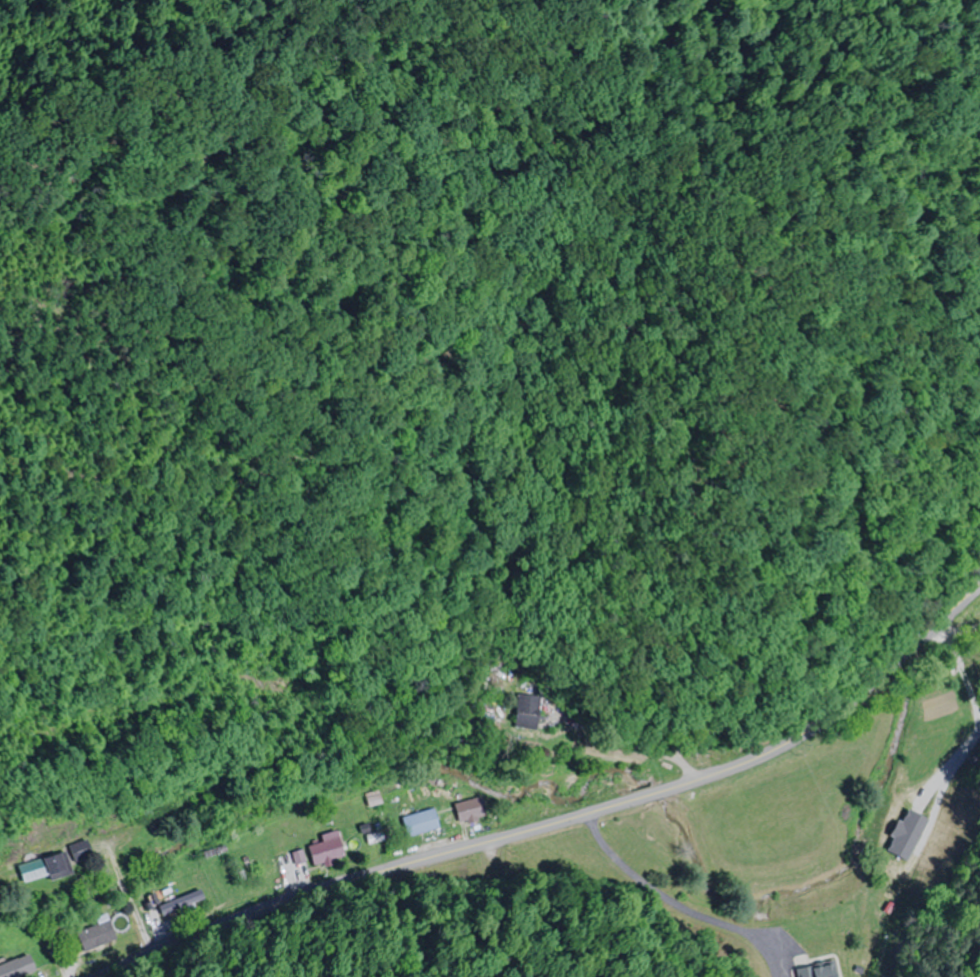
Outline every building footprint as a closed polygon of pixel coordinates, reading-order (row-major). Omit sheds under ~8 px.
[(543,726),(543,696),(517,696),(517,726),(543,726)] [(464,826),(492,816),(485,796),(457,806),(464,826)] [(411,838),(443,827),(437,808),(405,819),(411,838)] [(157,825),(159,836),(167,836),(166,824),(157,825)] [(324,836),(326,842),(310,846),(315,866),(349,857),(342,831),(324,836)] [(921,846),(908,842),(902,859),(892,856),(887,873),(910,880),(921,846)] [(21,865),(26,884),(54,877),(56,883),(81,876),(77,864),(99,858),(95,845),(21,865)] [(197,904),(192,893),(161,908),(164,914),(175,909),(177,913),(197,904)] [(117,941),(112,922),(77,931),(82,950),(117,941)] [(790,955),(793,974),(837,968),(834,946),(805,949),(806,953),(790,955)] [(38,974),(32,955),(0,965),(0,976),(29,976),(38,974)]
